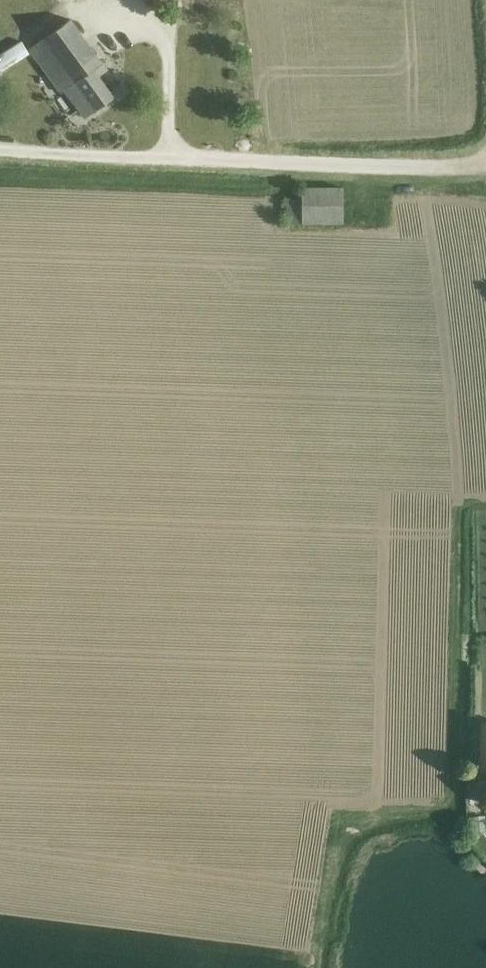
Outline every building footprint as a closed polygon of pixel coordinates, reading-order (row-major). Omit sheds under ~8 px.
[(70,19),(54,31),(27,50),(58,94),(64,90),(84,118),(113,97),(98,75),(106,69),(70,19)] [(28,54),(19,40),(0,52),(0,72),(28,54)] [(286,223),(339,222),(338,186),(297,187),(297,198),(286,198),(286,223)] [(476,780),(477,797),(485,796),(485,780),(476,780)] [(471,816),(473,833),(485,832),(485,829),(484,815),(471,816)]
